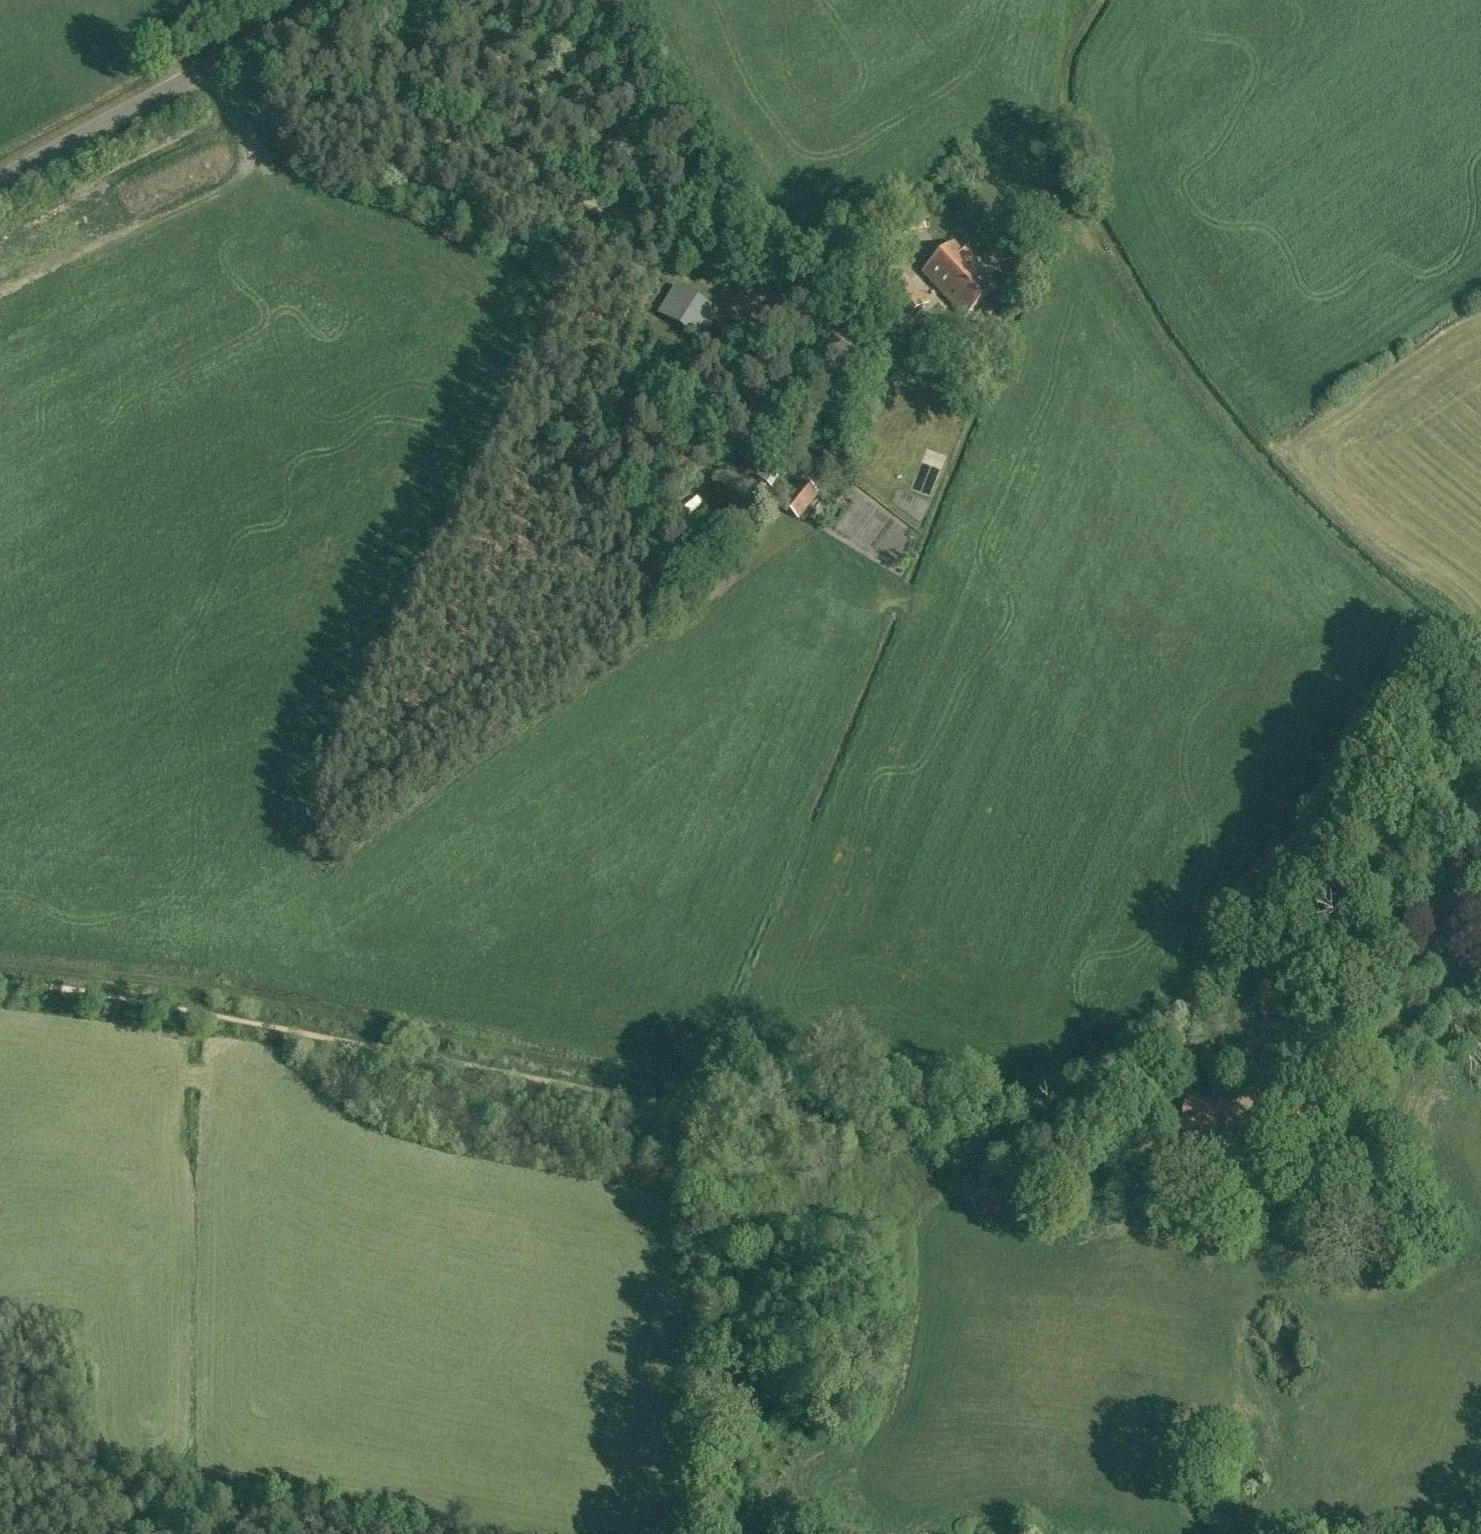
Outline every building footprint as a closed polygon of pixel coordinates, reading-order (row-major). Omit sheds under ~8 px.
[(962,253),(953,244),(922,273),(964,317),(996,288),(982,274),(975,267),(980,263),(967,249),(962,253)] [(929,302),(898,264),(873,284),(891,307),(879,316),(892,332),(929,302)] [(785,468),(772,458),(757,477),(771,488),(785,468)] [(818,494),(802,482),(783,507),(798,519),(818,494)] [(1225,1143),(1230,1103),(1189,1098),(1183,1137),(1225,1143)]
